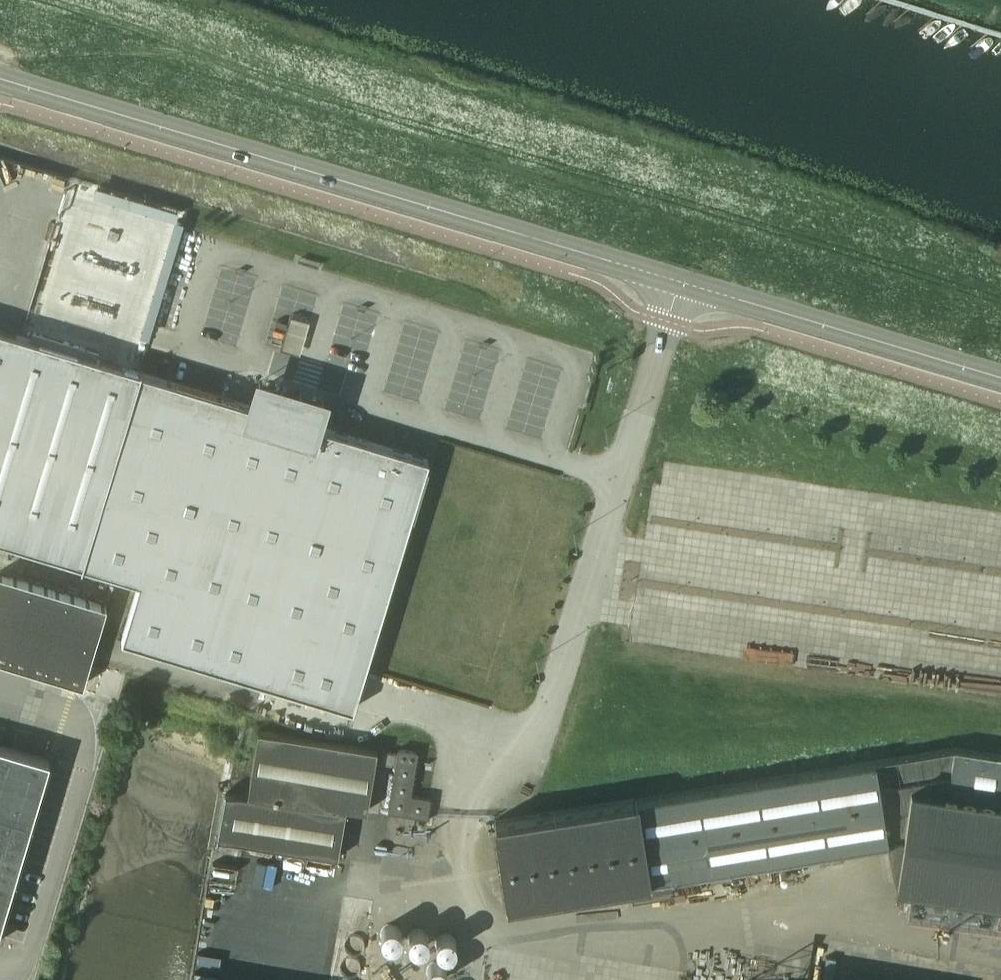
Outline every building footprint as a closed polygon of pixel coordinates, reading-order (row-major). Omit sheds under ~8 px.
[(290,316),(282,343),(298,347),(306,321),(290,316)] [(82,564),(145,372),(0,329),(0,540),(82,564)] [(145,372),(82,564),(139,582),(122,639),(353,709),(429,458),(312,423),(318,404),(263,387),(257,406),(145,372)] [(83,685),(107,606),(0,574),(0,660),(83,685)] [(377,749),(258,729),(248,794),(225,790),(217,837),(337,857),(345,807),(367,810),(377,749)] [(0,745),(0,925),(49,759),(0,745)] [(494,822),(507,902),(650,878),(653,898),(673,894),(670,875),(709,869),(711,878),(731,875),(729,865),(888,839),(895,881),(1000,897),(1000,753),(997,752),(997,753),(956,746),(494,822)] [(417,752),(399,749),(389,810),(426,816),(429,798),(410,795),(417,752)] [(380,750),(379,761),(395,764),(397,752),(380,750)]
